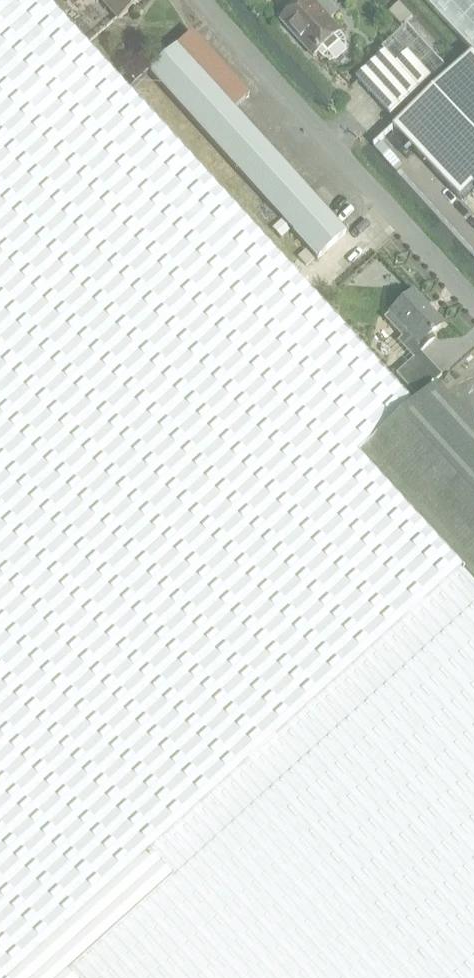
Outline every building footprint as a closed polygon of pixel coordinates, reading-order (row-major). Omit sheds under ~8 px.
[(121,87),(43,0),(0,0),(0,197),(121,87)] [(65,0),(74,10),(84,0),(64,0),(65,0)] [(117,21),(139,0),(98,0),(117,21)] [(284,19),(302,39),(301,41),(315,57),(319,53),(324,58),(329,60),(334,58),(346,47),(347,45),(346,39),(341,33),(331,22),(340,14),(327,0),(305,0),(284,19)] [(457,47),(469,60),(473,65),(473,0),(414,0),(457,47)] [(358,80),(363,85),(393,119),(447,70),(408,28),(384,50),(387,53),(358,80)] [(193,32),(148,73),(318,259),(346,233),(235,110),(250,96),(193,32)] [(394,129),(461,201),(473,190),(473,65),(469,60),(394,129)] [(0,197),(0,977),(473,977),(473,586),(360,459),(414,411),(121,87),(0,197)] [(431,335),(440,326),(425,309),(426,307),(413,292),(384,318),(401,337),(396,341),(412,359),(434,339),(431,335)] [(441,377),(420,353),(396,375),(418,398),(441,377)] [(360,459),(473,586),(473,428),(439,389),(420,406),(414,411),(360,459)]
